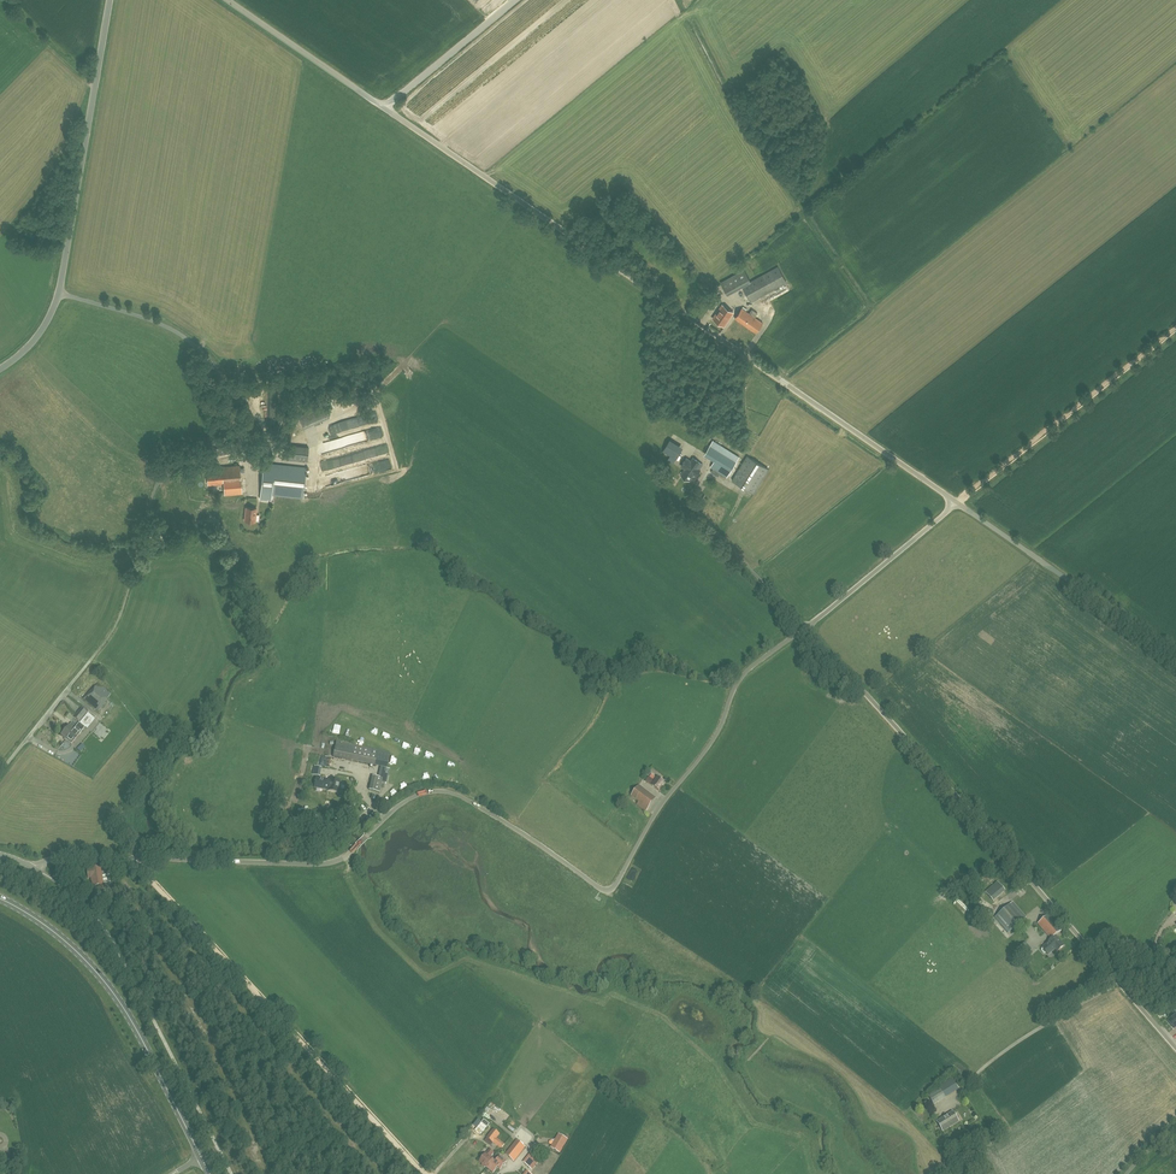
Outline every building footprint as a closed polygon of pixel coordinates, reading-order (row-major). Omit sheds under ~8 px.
[(786,282),(778,267),(750,282),(744,270),(721,283),(727,295),(742,287),(751,302),(786,282)] [(733,312),(722,305),(713,318),(723,326),(733,312)] [(752,309),(749,313),(742,308),(735,318),(756,333),(763,323),(755,317),(758,313),(752,309)] [(300,415),(306,429),(331,418),(325,404),(300,415)] [(355,413),(338,420),(340,427),(358,419),(355,413)] [(241,431),(250,442),(261,433),(253,422),(241,431)] [(281,423),(275,433),(286,440),(292,429),(281,423)] [(380,428),(358,435),(361,444),(383,437),(380,428)] [(731,470),(739,457),(713,441),(709,446),(719,452),(714,462),(710,467),(713,469),(711,472),(718,476),(720,473),(754,493),(769,469),(747,456),(736,473),(731,470)] [(673,464),(680,453),(667,445),(663,451),(670,455),(667,460),(673,464)] [(307,462),(309,448),(289,446),(288,460),(307,462)] [(681,466),(685,468),(680,475),(689,480),(694,474),(696,475),(700,469),(699,469),(702,464),(692,458),(690,461),(686,458),(681,466)] [(264,463),(260,498),(271,499),(271,495),(303,498),(306,467),(264,463)] [(240,466),(207,469),(208,485),(223,483),(224,495),(242,494),(240,466)] [(246,508),(245,520),(255,521),(256,509),(246,508)] [(110,694),(98,683),(92,690),(91,690),(84,698),(98,711),(106,702),(105,701),(110,694)] [(88,711),(83,706),(74,717),(79,722),(88,711)] [(66,740),(79,724),(76,722),(75,724),(74,723),(73,724),(71,723),(61,736),(66,740)] [(84,729),(79,724),(66,740),(71,744),(84,729)] [(337,742),(333,757),(380,767),(386,768),(389,753),(377,750),(337,742)] [(369,790),(380,792),(381,786),(384,787),(385,782),(387,783),(390,769),(386,768),(380,767),(378,776),(373,775),(369,790)] [(665,782),(658,778),(655,782),(649,777),(646,781),(659,791),(665,782)] [(329,779),(329,780),(316,778),(314,787),(327,790),(327,791),(338,793),(340,781),(329,779)] [(639,785),(631,796),(639,802),(637,805),(646,812),(656,798),(639,785)] [(98,889),(104,888),(101,866),(90,868),(87,869),(88,878),(91,877),(93,886),(98,885),(98,889)] [(992,902),(1004,891),(997,882),(984,893),(992,902)] [(995,918),(1008,933),(1026,918),(1013,902),(995,918)] [(1045,953),(1046,952),(1048,955),(1055,949),(1057,951),(1064,945),(1055,935),(1061,930),(1049,915),(1038,924),(1051,939),(1048,941),(1049,942),(1042,948),(1043,948),(1041,949),(1041,951),(1043,953),(1045,953)] [(1032,949),(1025,942),(1019,947),(1026,954),(1032,949)] [(1175,1027),(1175,1013),(1167,1021),(1174,1029),(1175,1027)] [(946,1096),(941,1088),(929,1096),(934,1104),(946,1096)] [(937,1121),(943,1131),(958,1121),(952,1111),(937,1121)] [(489,1124),(484,1119),(475,1130),(480,1135),(489,1124)] [(504,1144),(505,1144),(497,1138),(500,1134),(493,1129),(486,1137),(493,1142),(501,1149),(504,1144)] [(559,1134),(551,1147),(560,1152),(567,1139),(559,1134)] [(516,1141),(506,1154),(510,1158),(514,1160),(517,1156),(524,1147),(516,1141)] [(479,1161),(479,1162),(482,1164),(481,1165),(484,1167),(485,1166),(486,1167),(493,1159),(489,1157),(493,1152),(489,1149),(479,1161)] [(532,1152),(524,1161),(533,1169),(540,1160),(532,1152)] [(493,1159),(486,1167),(493,1172),(497,1167),(500,1169),(503,1166),(503,1165),(506,1161),(505,1160),(499,1156),(495,1161),(493,1159)]
